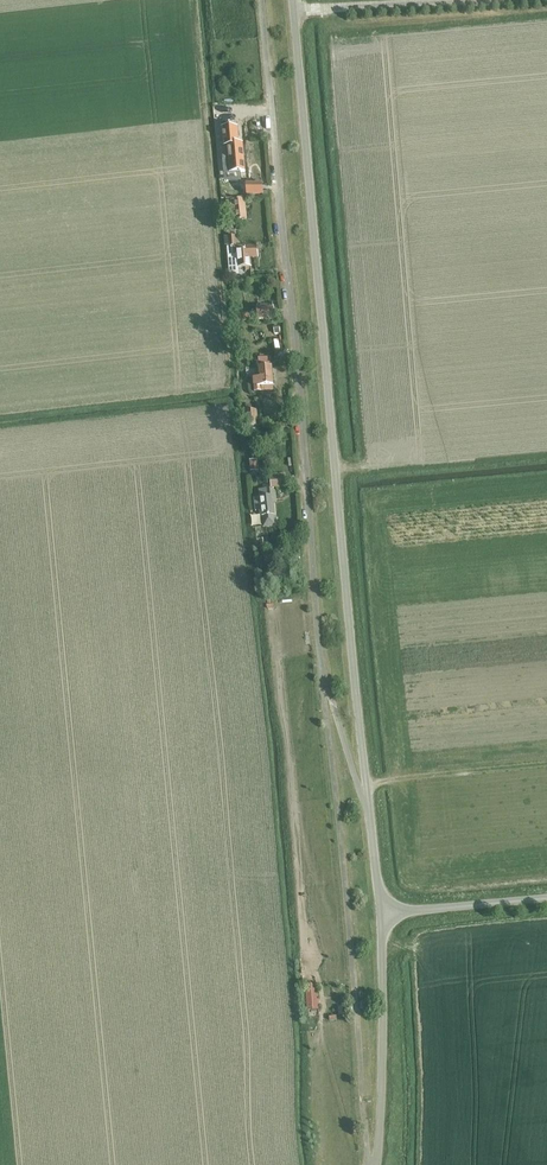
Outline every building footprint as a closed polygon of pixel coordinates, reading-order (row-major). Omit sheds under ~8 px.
[(223,146),(221,146),(222,161),(228,160),(229,173),(244,172),(242,143),(238,144),(237,128),(222,129),(223,146)] [(261,195),(260,184),(245,185),(246,196),(261,195)] [(227,204),(228,219),(246,217),(244,202),(227,204)] [(235,236),(225,236),(226,246),(236,245),(235,236)] [(257,245),(228,247),(230,276),(239,275),(238,268),(245,267),(245,270),(251,269),(249,257),(258,256),(257,251),(257,245)] [(274,310),(270,310),(269,305),(258,307),(259,312),(256,312),(257,322),(275,320),(274,310)] [(237,310),(238,324),(251,323),(250,309),(237,310)] [(255,388),(254,388),(254,392),(273,391),(273,387),(272,368),(271,359),(260,360),(261,368),(259,368),(260,379),(254,379),(255,388)] [(256,411),(245,412),(247,428),(248,434),(258,433),(256,411)] [(257,460),(250,460),(250,471),(258,471),(257,460)] [(263,528),(276,526),(272,499),(276,498),(275,489),(285,488),(284,478),(270,480),(271,484),(263,485),(264,490),(259,490),(259,498),(254,499),(255,512),(261,511),(263,528)] [(306,948),(306,969),(321,969),(321,948),(306,948)] [(316,985),(304,986),(305,998),(317,997),(316,985)]
